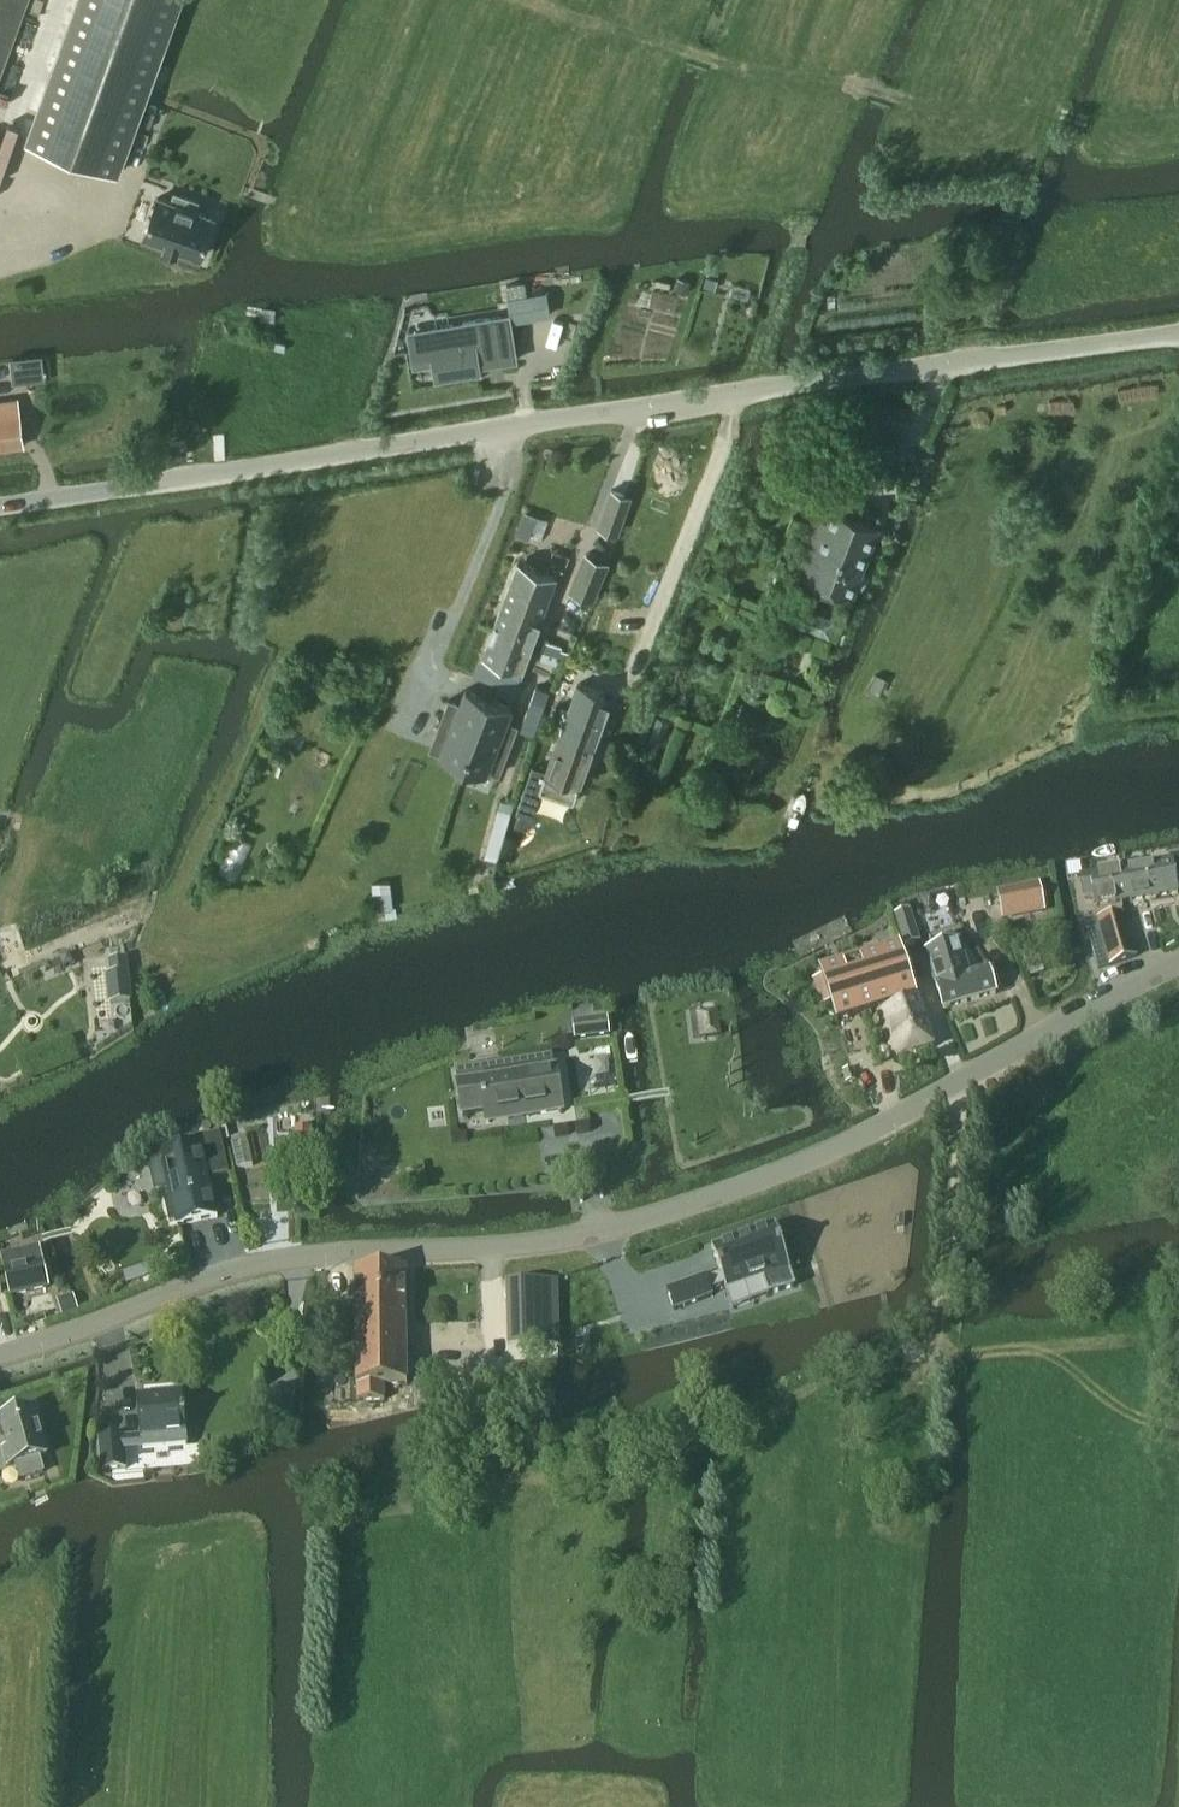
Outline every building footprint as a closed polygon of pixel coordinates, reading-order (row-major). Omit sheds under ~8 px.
[(25,0),(0,0),(0,69),(25,0)] [(118,172),(180,0),(78,0),(28,139),(118,172)] [(181,193),(177,203),(158,196),(144,235),(200,255),(214,217),(195,210),(199,199),(181,193)] [(687,293),(691,280),(677,275),(673,288),(687,293)] [(707,276),(704,286),(715,289),(718,279),(707,276)] [(504,320),(511,319),(531,316),(527,294),(501,298),(504,317),(504,320)] [(430,331),(410,334),(414,360),(433,356),(437,377),(479,370),(479,365),(499,362),(499,363),(518,360),(511,319),(504,320),(504,317),(490,319),(490,316),(450,323),(452,338),(432,341),(430,331)] [(39,357),(19,359),(20,364),(21,377),(41,374),(40,362),(39,357)] [(23,442),(19,411),(13,412),(12,403),(0,404),(0,446),(23,442)] [(618,533),(632,496),(613,489),(599,526),(618,533)] [(826,533),(809,577),(850,593),(876,524),(835,508),(835,509),(824,505),(815,529),(826,533)] [(573,591),(592,598),(607,562),(588,555),(573,591)] [(503,605),(540,620),(558,575),(520,560),(503,605)] [(540,620),(503,605),(494,629),(531,643),(540,620)] [(521,670),(531,643),(494,629),(483,655),(521,670)] [(541,647),(558,653),(561,644),(544,638),(541,647)] [(555,662),(558,653),(541,647),(538,656),(555,662)] [(534,733),(550,690),(535,685),(520,726),(534,733)] [(450,699),(431,748),(442,752),(442,754),(464,762),(489,697),(467,689),(461,703),(450,699)] [(489,697),(464,762),(487,771),(498,775),(518,724),(507,719),(512,706),(489,697)] [(532,765),(516,812),(532,817),(542,789),(574,800),(593,745),(572,738),(576,726),(580,727),(586,712),(562,704),(557,719),(563,721),(562,723),(546,770),(532,765)] [(501,798),(484,859),(499,863),(515,802),(501,798)] [(495,880),(499,863),(484,859),(479,875),(495,880)] [(1127,869),(1121,870),(1127,904),(1178,895),(1173,862),(1139,867),(1138,860),(1126,862),(1127,869)] [(1121,870),(1082,877),(1085,897),(1096,895),(1098,908),(1127,904),(1121,870)] [(1037,886),(997,893),(1002,919),(1042,911),(1037,886)] [(392,891),(373,893),(374,906),(393,904),(392,891)] [(1098,968),(1135,958),(1124,914),(1086,921),(1098,968)] [(919,942),(911,917),(903,920),(901,915),(894,918),(903,947),(919,942)] [(975,991),(978,1000),(996,995),(988,971),(971,976),(960,941),(955,943),(954,937),(942,941),(948,961),(953,959),(959,979),(966,977),(971,993),(975,991)] [(944,1011),(978,1000),(975,991),(971,993),(966,977),(959,979),(953,959),(948,961),(942,941),(930,945),(932,950),(926,952),(944,1011)] [(822,973),(837,1021),(877,1007),(914,995),(899,948),(822,973)] [(130,1002),(127,960),(111,962),(112,975),(109,976),(111,1004),(130,1002)] [(877,1007),(895,1061),(932,1049),(914,995),(877,1007)] [(719,1010),(696,1013),(700,1039),(722,1036),(719,1010)] [(573,1022),(575,1039),(609,1034),(607,1018),(573,1022)] [(457,1074),(458,1083),(457,1083),(461,1106),(463,1115),(485,1111),(486,1119),(541,1111),(542,1115),(563,1111),(556,1068),(550,1069),(548,1057),(500,1065),(502,1076),(481,1080),(479,1071),(457,1074)] [(851,1070),(843,1072),(846,1085),(855,1083),(851,1070)] [(188,1150),(162,1156),(163,1159),(169,1188),(171,1198),(165,1200),(170,1222),(176,1221),(177,1226),(217,1217),(209,1179),(229,1174),(220,1135),(186,1143),(188,1150)] [(311,1153),(311,1138),(295,1137),(294,1153),(311,1153)] [(699,1264),(646,1276),(650,1293),(700,1282),(704,1300),(765,1284),(750,1236),(691,1251),(699,1264)] [(3,1264),(10,1296),(48,1287),(41,1255),(3,1264)] [(148,1262),(120,1273),(125,1285),(152,1275),(148,1262)] [(405,1269),(354,1270),(355,1324),(405,1323),(405,1269)] [(560,1344),(558,1281),(510,1283),(512,1345),(560,1344)] [(77,1310),(73,1296),(59,1301),(63,1315),(77,1310)] [(405,1325),(355,1325),(356,1386),(406,1385),(405,1325)] [(585,1339),(575,1339),(576,1350),(585,1350),(585,1339)] [(291,1419),(292,1389),(273,1389),(272,1418),(291,1419)] [(142,1443),(186,1439),(181,1395),(138,1399),(142,1443)] [(37,1456),(45,1454),(33,1409),(1,1417),(8,1447),(2,1449),(6,1464),(17,1462),(20,1476),(40,1471),(37,1456)] [(103,1469),(126,1467),(123,1437),(101,1439),(103,1469)]
